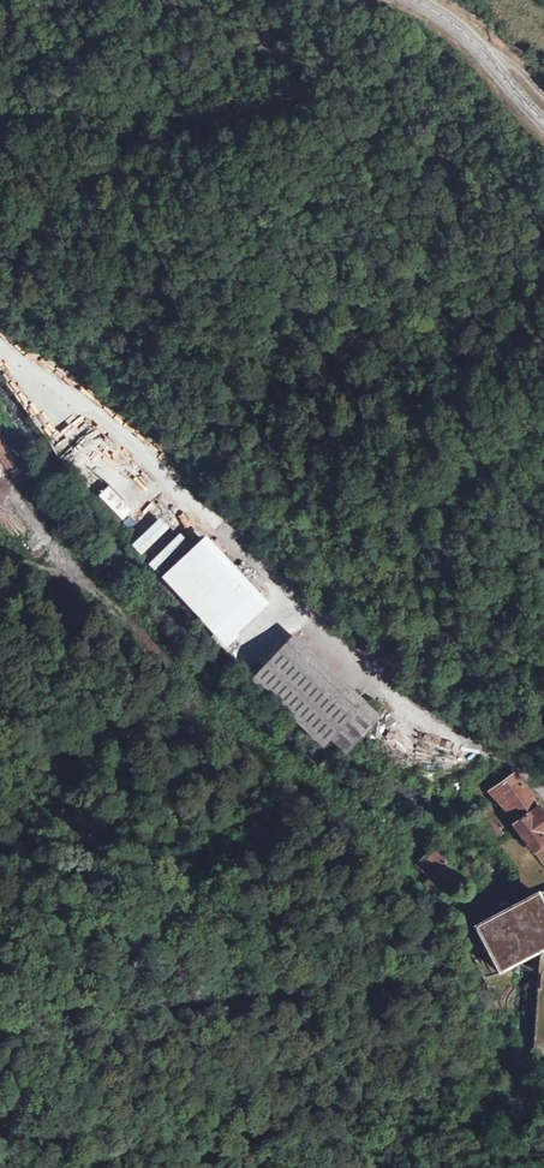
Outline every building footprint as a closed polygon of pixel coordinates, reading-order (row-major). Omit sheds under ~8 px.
[(98,494),(121,521),(132,511),(110,484),(98,494)] [(133,517),(122,519),(125,529),(135,526),(133,517)] [(141,556),(170,528),(159,517),(131,545),(141,556)] [(272,604),(205,534),(193,546),(179,531),(144,565),(224,649),(272,604)] [(299,633),(252,679),(309,729),(325,742),(366,700),(299,633)] [(366,700),(325,742),(348,753),(383,716),(366,700)] [(476,819),(493,838),(500,832),(495,826),(501,818),(495,810),(500,805),(517,822),(514,825),(532,850),(543,842),(543,816),(514,775),(489,793),(494,798),(476,819)] [(460,801),(471,793),(468,789),(456,797),(460,801)] [(416,889),(444,862),(432,850),(418,863),(427,873),(423,878),(413,868),(415,866),(407,858),(392,872),(402,882),(406,878),(416,889)] [(444,862),(416,889),(427,901),(435,894),(427,885),(434,879),(442,887),(456,874),(444,862)] [(543,946),(543,911),(533,893),(473,925),(497,971),(543,946)]
